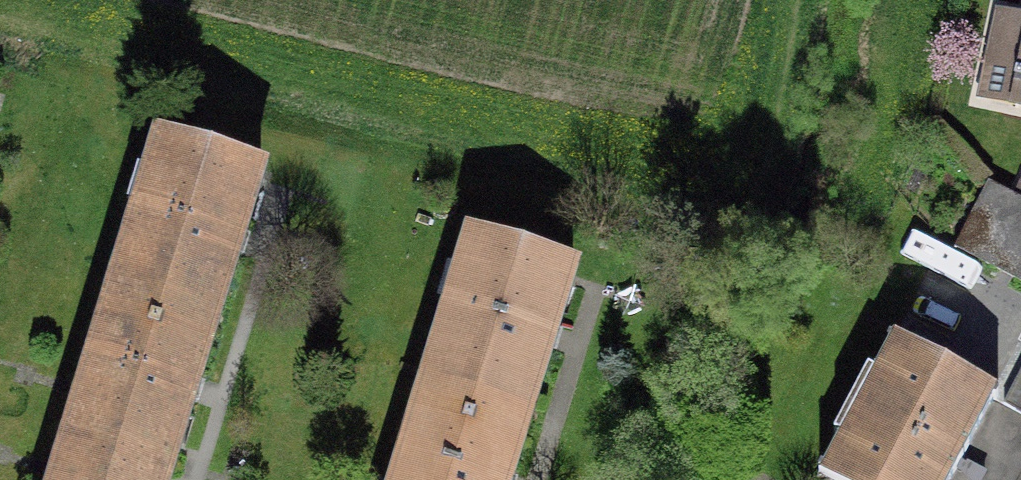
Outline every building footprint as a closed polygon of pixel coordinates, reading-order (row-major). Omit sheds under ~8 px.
[(1020,109),(1020,46),(1009,107),(1020,109)] [(116,286),(214,317),(259,168),(162,137),(116,286)] [(988,189),(958,254),(1020,283),(1020,204),(988,189)] [(430,382),(527,412),(573,263),(474,233),(430,382)] [(169,463),(214,317),(116,286),(72,433),(169,463)] [(875,377),(885,383),(853,442),(843,437),(823,474),(835,479),(950,479),(995,396),(894,342),(875,377)] [(527,412),(430,382),(399,479),(506,479),(527,412)] [(1011,411),(1020,416),(1020,392),(1011,411)] [(169,463),(72,433),(57,479),(164,479),(169,463)]
